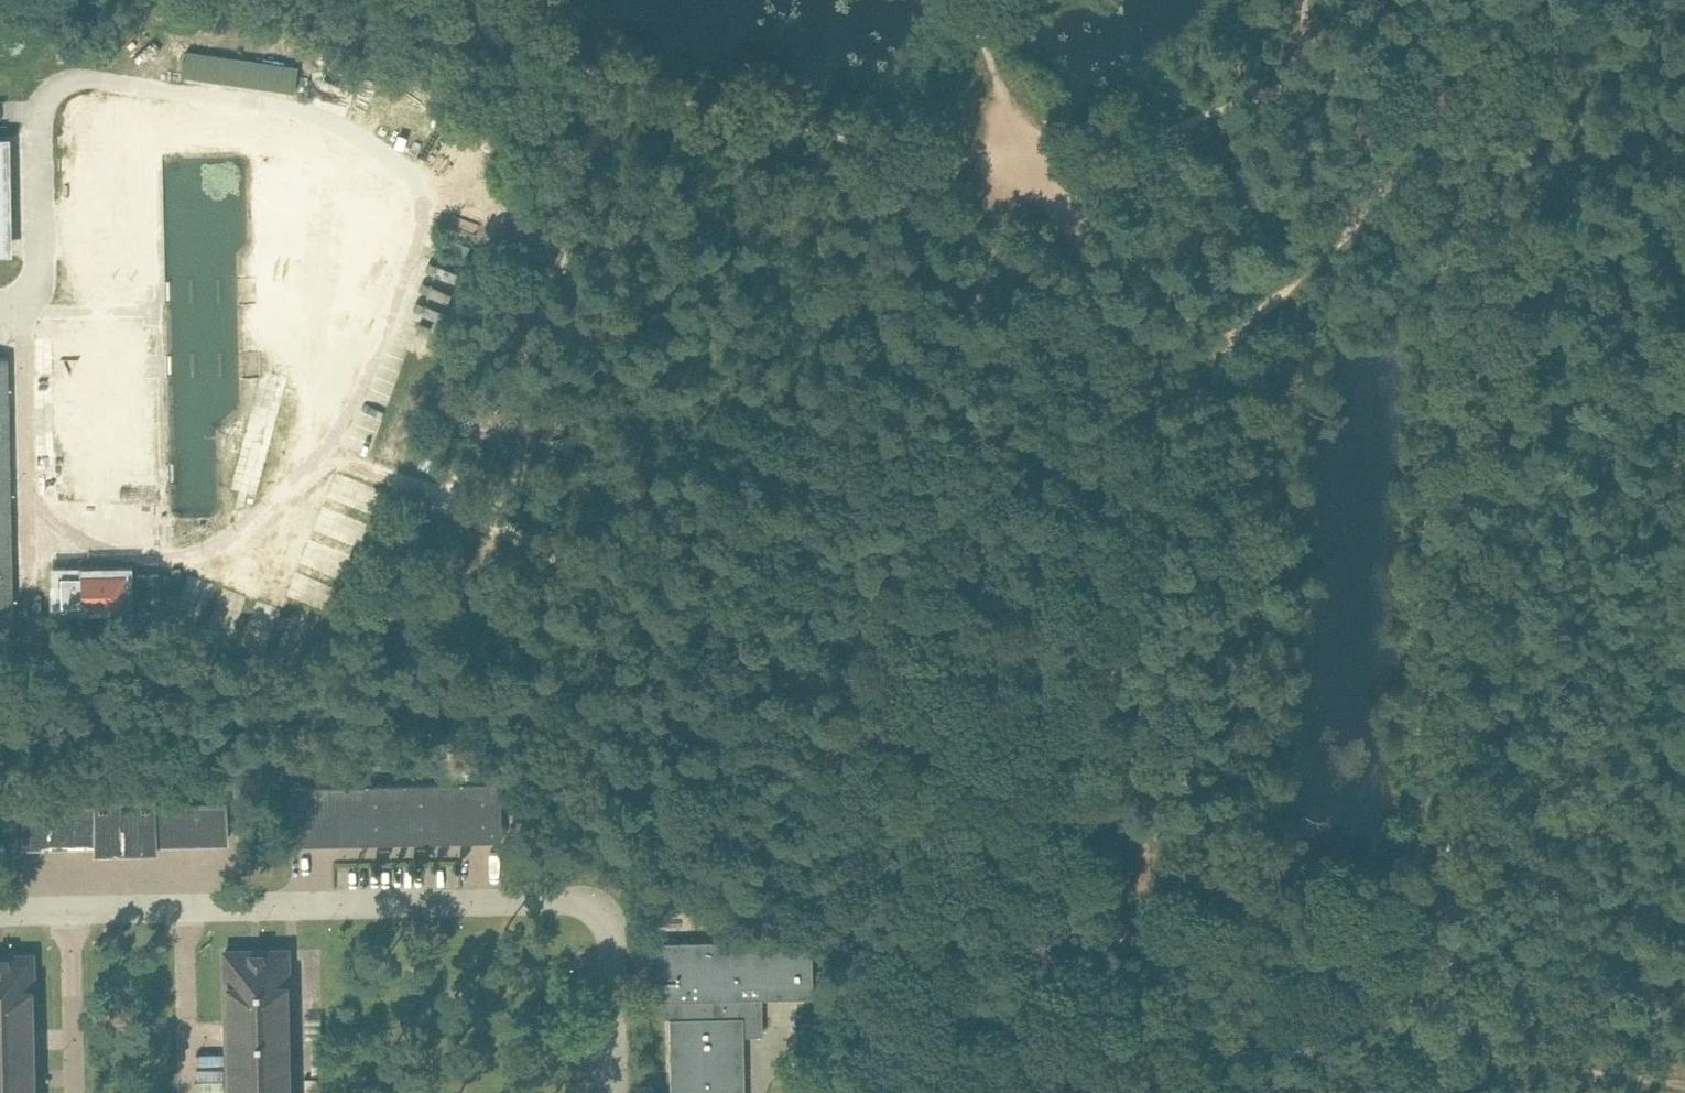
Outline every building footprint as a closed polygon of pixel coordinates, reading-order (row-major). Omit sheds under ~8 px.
[(183,73),(296,90),(299,66),(187,49),(183,73)] [(440,255),(438,261),(436,267),(459,275),(463,263),(440,255)] [(0,356),(0,623),(16,623),(10,355),(0,356)] [(293,843),(503,839),(502,780),(499,780),(499,769),(482,769),(483,781),(291,785),(293,843)] [(227,800),(157,802),(157,797),(95,798),(95,803),(24,804),(24,846),(95,843),(95,850),(159,850),(159,843),(229,840),(227,800)] [(649,941),(650,999),(682,999),(682,1017),(670,1017),(671,1092),(745,1092),(744,1015),(742,1015),(743,997),(814,996),(813,937),(649,941)] [(287,949),(225,950),(228,1092),(290,1092),(287,949)] [(32,955),(0,955),(0,1092),(35,1092),(32,955)]
